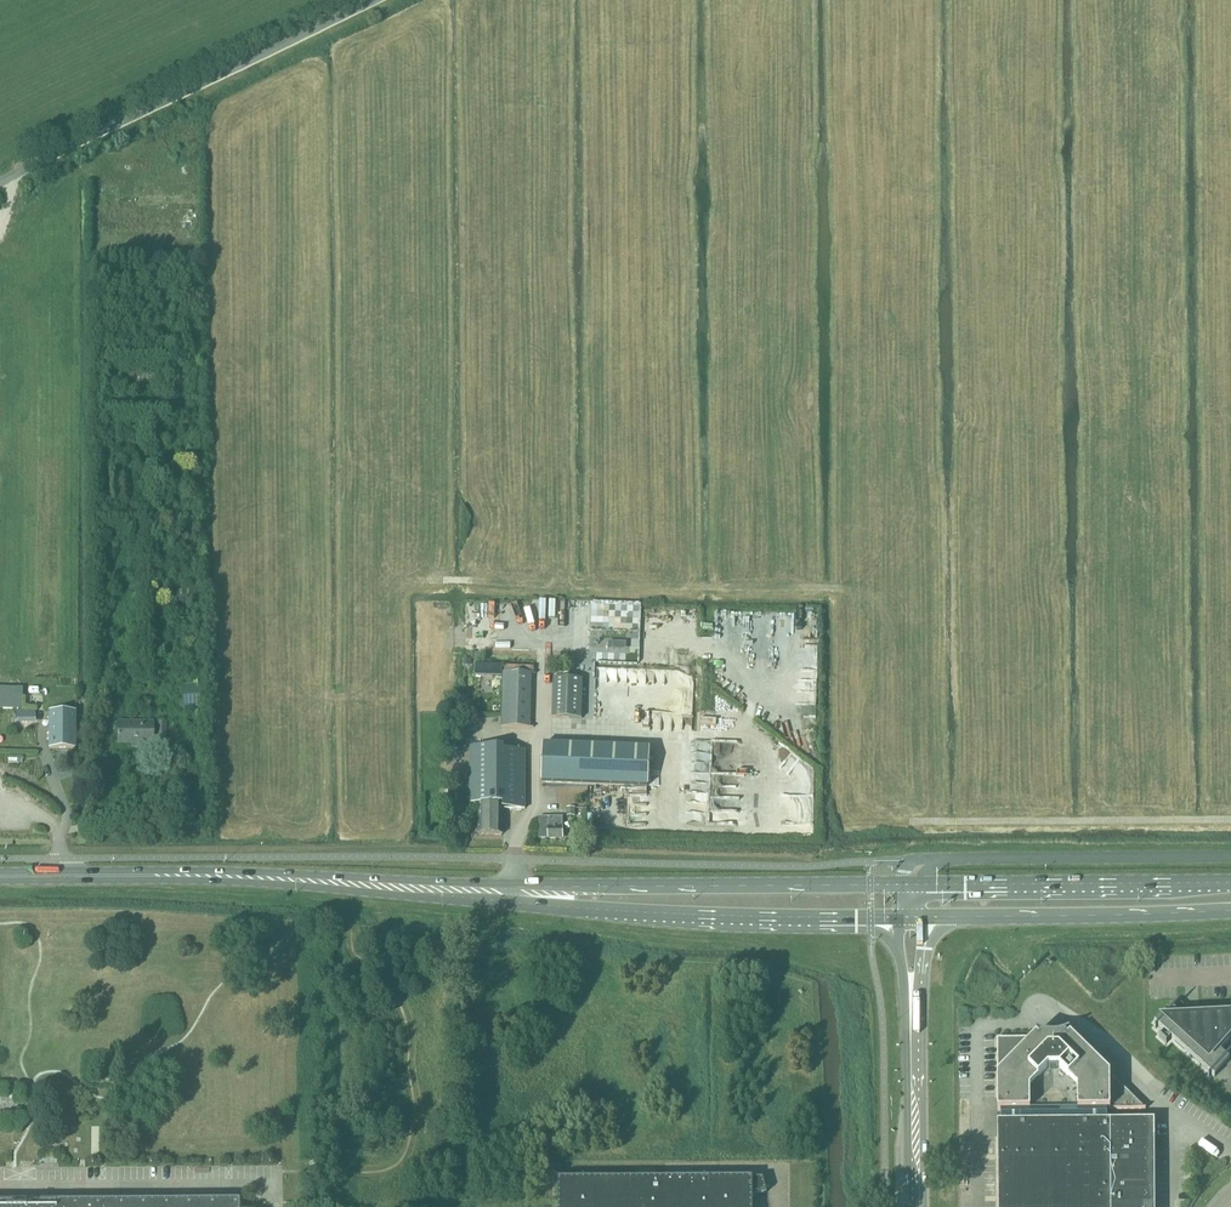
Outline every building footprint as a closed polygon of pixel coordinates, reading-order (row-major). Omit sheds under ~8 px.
[(136,148),(123,148),(123,157),(136,156),(136,148)] [(184,181),(197,180),(195,164),(182,165),(184,181)] [(125,229),(131,229),(130,222),(109,222),(109,231),(125,230),(125,229)] [(533,727),(534,674),(502,673),(501,726),(533,727)] [(581,718),(582,680),(553,679),(552,718),(581,718)] [(24,708),(24,686),(0,686),(0,708),(24,708)] [(203,689),(180,691),(182,714),(204,713),(203,689)] [(49,711),(49,723),(49,748),(74,748),(74,711),(49,711)] [(151,747),(152,723),(110,723),(110,732),(116,732),(116,744),(138,744),(138,747),(151,747)] [(156,741),(165,741),(165,723),(156,723),(156,741)] [(544,745),(542,782),(647,786),(649,749),(544,745)] [(478,803),(490,803),(503,803),(503,809),(524,809),(525,751),(503,751),(503,747),(470,747),(470,794),(460,793),(460,803),(478,803)] [(503,835),(503,809),(503,803),(490,803),(478,803),(478,834),(503,835)] [(539,838),(563,838),(563,823),(563,816),(548,817),(548,820),(539,821),(539,838)] [(1215,1077),(1209,1071),(1222,1057),(1217,1053),(1230,1037),(1230,1013),(1191,1015),(1191,1017),(1179,1017),(1171,1010),(1158,1025),(1155,1022),(1154,1023),(1157,1026),(1154,1028),(1155,1029),(1158,1026),(1210,1074),(1208,1077),(1209,1077),(1211,1075),(1214,1077),(1215,1077)] [(1036,1035),(1034,1038),(997,1038),(998,1074),(997,1075),(997,1111),(1001,1111),(1001,1122),(997,1122),(998,1206),(1155,1206),(1154,1120),(1107,1121),(1107,1110),(1145,1110),(1145,1109),(1070,1035),(1068,1038),(1064,1034),(1063,1033),(1061,1031),(1060,1031),(1058,1030),(1055,1029),(1053,1029),(1052,1029),(1049,1030),(1048,1030),(1046,1031),(1044,1033),(1043,1033),(1042,1034),(1041,1035),(1039,1038),(1036,1035)] [(753,1196),(767,1193),(763,1178),(558,1179),(558,1204),(558,1206),(753,1206),(753,1196)]
